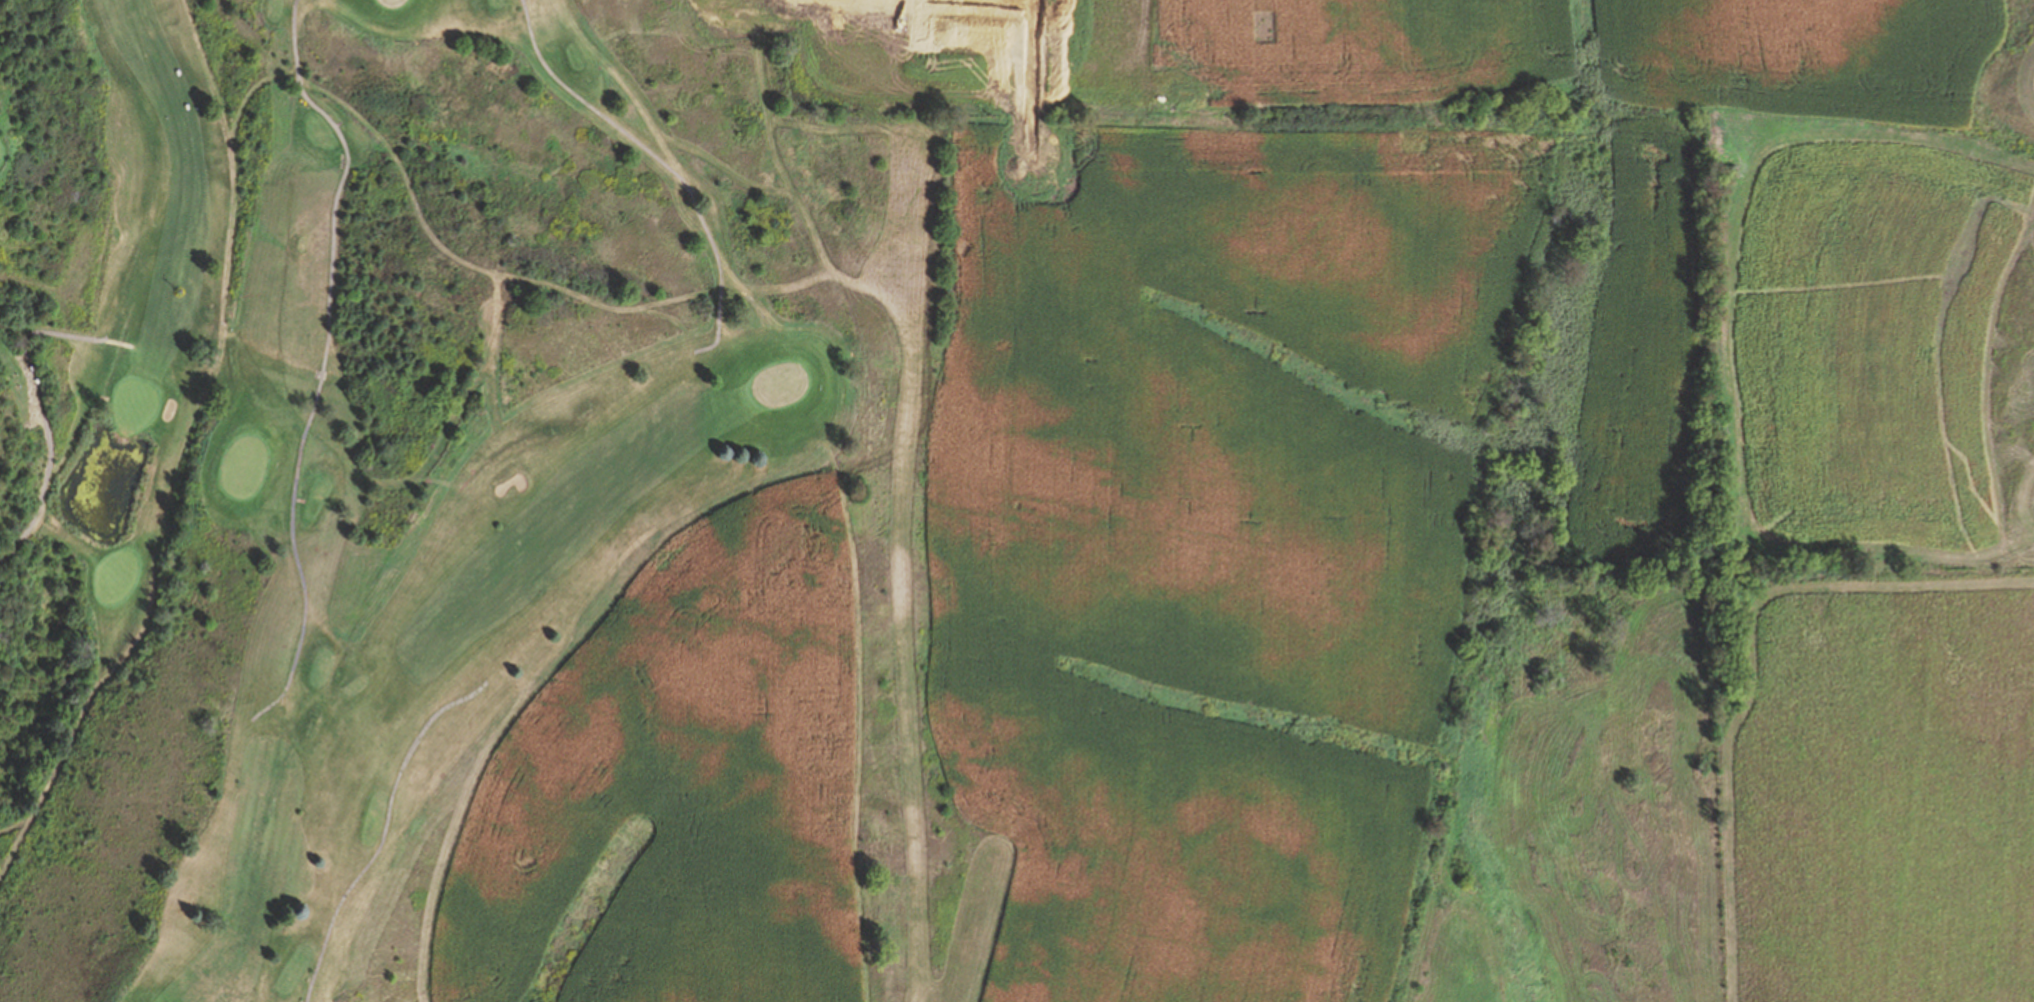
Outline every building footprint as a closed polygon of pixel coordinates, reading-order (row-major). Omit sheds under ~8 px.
[(881,204),(883,184),(871,183),(869,203),(881,204)]
